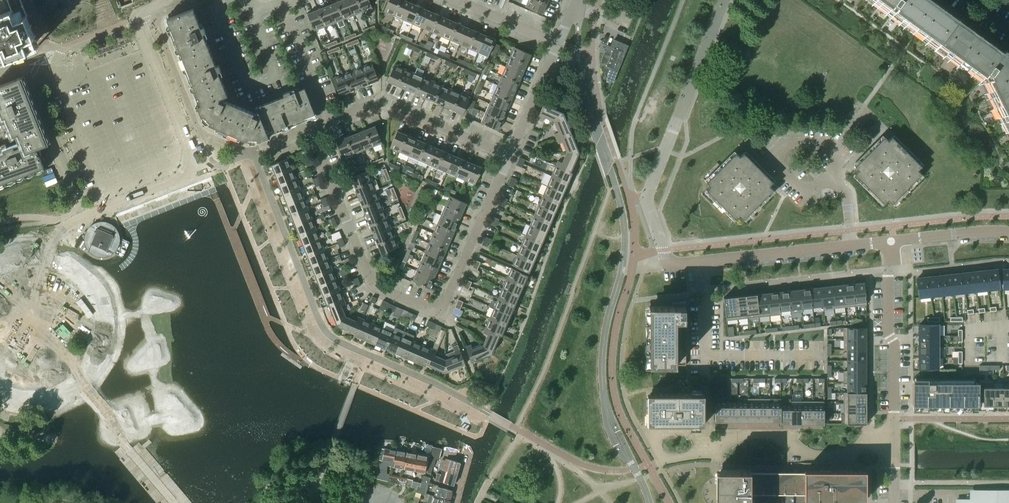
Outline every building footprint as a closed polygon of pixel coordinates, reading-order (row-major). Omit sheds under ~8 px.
[(39,46),(22,3),(21,0),(0,0),(0,61),(39,46)] [(346,0),(342,0),(336,2),(343,20),(352,16),(346,0)] [(357,0),(346,0),(352,16),(362,12),(357,0)] [(369,0),(357,0),(362,12),(372,8),(369,0)] [(400,0),(389,0),(384,12),(393,16),(400,0)] [(410,3),(404,0),(400,0),(393,16),(403,20),(410,3)] [(546,4),(536,0),(528,0),(525,7),(542,14),(546,4)] [(919,0),(872,0),(918,33),(939,49),(955,26),(934,11),(919,0)] [(343,20),(336,2),(327,6),(333,23),(343,20)] [(412,24),(419,7),(410,3),(403,20),(412,24)] [(333,23),(327,6),(317,10),(324,27),(333,23)] [(421,28),(429,11),(419,7),(412,24),(421,28)] [(182,58),(209,47),(203,34),(206,32),(203,26),(201,27),(193,9),(167,19),(182,58)] [(324,27),(317,10),(307,14),(314,31),(324,27)] [(431,32),(438,15),(429,11),(421,28),(431,32)] [(440,36),(448,19),(438,15),(431,32),(440,36)] [(450,40),(457,23),(448,19),(440,36),(450,40)] [(459,44),(466,27),(457,23),(450,40),(459,44)] [(955,26),(939,49),(982,80),(985,77),(987,78),(988,80),(984,82),(1001,115),(1008,111),(1008,70),(1005,63),(1008,59),(1006,57),(1008,53),(1007,50),(1004,50),(1001,53),(998,57),(955,26)] [(468,48),(476,31),(466,27),(459,44),(468,48)] [(478,52),(485,35),(476,31),(468,48),(478,52)] [(487,57),(495,40),(485,35),(478,52),(487,57)] [(182,58),(198,96),(224,86),(218,72),(221,70),(218,64),(216,66),(209,47),(182,58)] [(527,64),(531,54),(514,47),(509,57),(527,64)] [(614,70),(622,51),(614,48),(611,53),(605,50),(602,58),(601,60),(601,63),(601,66),(601,68),(602,71),(604,74),(605,76),(607,78),(611,68),(614,70)] [(522,74),(527,64),(509,57),(505,66),(522,74)] [(378,80),(371,63),(361,67),(368,84),(378,80)] [(397,86),(404,69),(394,64),(387,82),(397,86)] [(522,74),(505,66),(501,75),(518,83),(522,74)] [(368,84),(361,67),(352,71),(359,88),(368,84)] [(406,90),(413,73),(404,69),(397,86),(406,90)] [(359,88),(352,71),(342,74),(349,92),(359,88)] [(415,94),(423,77),(413,73),(406,90),(415,94)] [(349,92),(342,74),(333,78),(340,96),(349,92)] [(514,92),(518,83),(501,75),(497,85),(514,92)] [(40,125),(20,77),(0,85),(0,110),(3,118),(6,117),(13,136),(18,134),(40,125)] [(425,98),(432,81),(423,77),(415,94),(425,98)] [(434,102),(441,85),(432,81),(425,98),(434,102)] [(443,106),(451,89),(441,85),(434,102),(443,106)] [(510,102),(514,92),(497,85),(493,94),(510,102)] [(228,133),(239,107),(224,100),(223,103),(220,102),(219,99),(227,95),(224,86),(198,96),(201,105),(197,106),(201,116),(203,122),(228,133)] [(314,114),(308,98),(304,88),(290,94),(289,91),(283,93),(284,96),(265,104),(275,130),(314,114)] [(453,110),(460,93),(451,89),(443,106),(453,110)] [(463,114),(470,97),(460,93),(453,110),(463,114)] [(506,111),(510,102),(493,94),(489,104),(506,111)] [(275,130),(265,104),(256,108),(259,116),(256,117),(253,116),(254,113),(239,107),(228,133),(253,143),(268,137),(267,133),(275,130)] [(502,121),(506,111),(489,104),(485,113),(502,121)] [(563,113),(543,104),(537,119),(542,121),(544,117),(554,122),(563,113)] [(1001,115),(1008,131),(1008,111),(1001,115)] [(498,130),(502,121),(485,113),(481,123),(498,130)] [(571,133),(563,113),(554,122),(558,132),(554,134),(556,139),(571,133)] [(44,168),(36,149),(47,145),(40,125),(18,134),(22,143),(0,152),(0,185),(44,168)] [(382,143),(375,126),(365,130),(372,147),(382,143)] [(372,147),(365,130),(355,134),(362,151),(372,147)] [(399,152),(407,135),(397,131),(389,148),(399,152)] [(579,153),(571,133),(556,139),(558,144),(562,142),(566,152),(579,153)] [(362,151),(355,134),(346,138),(353,155),(362,151)] [(408,156),(416,139),(407,135),(399,152),(408,156)] [(918,170),(921,166),(892,136),(888,140),(884,136),(854,166),(858,170),(854,174),(884,203),(888,200),(892,203),(921,174),(918,170)] [(353,155),(346,138),(336,141),(343,159),(353,155)] [(418,160),(425,143),(416,139),(408,156),(418,160)] [(427,164),(435,147),(425,143),(418,160),(427,164)] [(437,169),(444,151),(435,147),(427,164),(437,169)] [(450,163),(453,156),(444,151),(437,169),(446,173),(450,163)] [(570,172),(579,153),(566,152),(562,163),(557,161),(555,166),(572,173),(570,172)] [(769,186),(773,182),(743,152),(739,156),(735,152),(706,182),(710,186),(706,190),(736,219),(740,215),(743,219),(773,190),(769,186)] [(455,177),(463,160),(453,156),(450,163),(446,173),(455,177)] [(292,169),(290,163),(288,158),(271,165),(275,175),(292,169)] [(465,181),(472,164),(463,160),(455,177),(465,181)] [(474,185),(482,168),(472,164),(465,181),(474,185)] [(568,183),(572,173),(555,166),(551,176),(568,183)] [(296,179),(292,169),(275,175),(279,185),(296,179)] [(372,181),(368,171),(351,178),(354,187),(372,181)] [(563,193),(568,183),(551,176),(547,186),(563,193)] [(300,189),(296,179),(279,185),(283,195),(300,189)] [(358,197),(376,190),(372,181),(354,187),(358,197)] [(559,203),(563,193),(547,186),(542,196),(559,203)] [(304,199),(300,189),(283,195),(287,205),(304,199)] [(379,200),(376,190),(358,197),(362,206),(379,200)] [(462,213),(466,203),(449,196),(445,205),(462,213)] [(555,213),(559,203),(542,196),(538,206),(555,213)] [(308,209),(304,199),(287,205),(291,215),(308,209)] [(383,209),(379,200),(362,206),(366,216),(383,209)] [(458,222),(462,213),(445,205),(441,215),(458,222)] [(550,223),(555,213),(538,206),(534,216),(550,223)] [(312,219),(308,209),(291,215),(295,226),(312,219)] [(369,225),(387,218),(383,209),(366,216),(369,225)] [(454,232),(458,222),(441,215),(437,224),(454,232)] [(546,233),(550,223),(534,216),(529,225),(546,233)] [(391,228),(387,218),(369,225),(373,235),(391,228)] [(316,229),(312,219),(295,226),(299,236),(316,229)] [(450,241),(454,232),(437,224),(433,234),(450,241)] [(116,237),(115,236),(113,235),(115,230),(114,229),(112,228),(111,227),(109,226),(107,226),(106,225),(104,225),(102,225),(100,225),(98,226),(97,228),(93,226),(91,227),(90,229),(89,230),(89,232),(88,234),(88,236),(88,238),(88,239),(88,241),(89,243),(90,244),(88,248),(90,250),(92,251),(94,252),(95,252),(96,253),(97,253),(99,253),(101,253),(102,253),(105,253),(106,251),(111,253),(112,251),(113,250),(114,248),(115,247),(116,245),(116,243),(116,241),(116,239),(116,237)] [(542,243),(546,233),(529,225),(525,235),(542,243)] [(394,237),(391,228),(373,235),(377,244),(394,237)] [(320,239),(316,229),(299,236),(303,246),(320,239)] [(446,250),(450,241),(433,234),(429,243),(446,250)] [(537,253),(542,243),(525,235),(521,245),(537,253)] [(398,247),(394,237),(377,244),(381,254),(398,247)] [(324,249),(320,239),(303,246),(307,256),(324,249)] [(442,260),(446,250),(429,243),(425,252),(442,260)] [(533,263),(537,253),(521,245),(517,255),(533,263)] [(328,259),(324,249),(307,256),(311,266),(328,259)] [(438,269),(442,260),(425,252),(421,262),(438,269)] [(529,273),(533,263),(517,255),(512,266),(529,273)] [(332,269),(328,259),(311,266),(315,276),(332,269)] [(434,279),(438,269),(421,262),(416,271),(434,279)] [(523,286),(528,275),(511,268),(506,278),(523,286)] [(336,279),(332,269),(315,276),(319,286),(336,279)] [(999,289),(997,270),(985,271),(987,290),(999,289)] [(429,288),(434,279),(416,271),(412,281),(429,288)] [(987,290),(985,271),(974,272),(976,292),(987,290)] [(976,292),(974,272),(963,274),(965,293),(976,292)] [(965,293),(963,274),(951,275),(953,294),(965,293)] [(953,294),(951,275),(940,276),(942,295),(953,294)] [(942,295),(940,276),(929,277),(931,296),(942,295)] [(929,277),(917,278),(919,297),(931,296),(929,277)] [(519,296),(523,286),(506,278),(502,288),(519,296)] [(340,289),(336,279),(319,286),(323,296),(340,289)] [(852,283),(854,303),(866,301),(863,282),(852,283)] [(842,285),(844,304),(854,303),(852,283),(842,285)] [(831,286),(833,305),(844,304),(842,285),(831,286)] [(820,287),(822,306),(833,305),(831,286),(820,287)] [(809,288),(811,307),(822,306),(820,287),(809,288)] [(514,305),(519,296),(502,288),(498,298),(514,305)] [(799,289),(801,309),(811,307),(809,288),(799,289)] [(344,299),(340,289),(323,296),(327,306),(344,299)] [(788,291),(790,310),(801,309),(799,289),(788,291)] [(777,292),(779,311),(790,310),(788,291),(777,292)] [(766,293),(769,312),(779,311),(777,292),(766,293)] [(756,294),(758,313),(769,312),(766,293),(756,294)] [(745,295),(747,315),(758,313),(756,294),(745,295)] [(734,297),(736,316),(747,315),(745,295),(734,297)] [(723,298),(725,317),(736,316),(734,297),(723,298)] [(510,315),(514,305),(498,298),(494,308),(510,315)] [(345,316),(341,306),(346,304),(344,299),(327,306),(329,306),(336,325),(345,316)] [(650,306),(650,365),(686,365),(686,302),(672,303),(672,306),(650,306)] [(506,325),(510,315),(494,308),(489,318),(506,325)] [(355,335),(362,319),(358,317),(356,321),(345,316),(336,325),(356,333),(355,335)] [(501,336),(506,325),(489,318),(485,329),(499,335),(500,335),(501,336)] [(365,340),(372,323),(362,319),(355,335),(365,340)] [(375,344),(382,327),(372,323),(365,340),(375,344)] [(938,325),(919,325),(919,336),(938,336),(938,325)] [(385,348),(392,332),(382,327),(375,344),(385,348)] [(866,328),(846,328),(846,339),(866,339),(866,328)] [(491,354),(499,335),(485,329),(483,333),(487,335),(483,345),(491,354)] [(395,353),(402,336),(392,332),(385,348),(395,353)] [(405,357),(412,340),(402,336),(395,353),(405,357)] [(938,336),(919,336),(919,347),(938,347),(938,336)] [(846,339),(846,350),(866,350),(866,339),(846,339)] [(415,361),(422,345),(412,340),(405,357),(415,361)] [(425,366),(432,349),(422,345),(415,361),(425,366)] [(491,354),(483,345),(472,349),(471,345),(465,347),(471,362),(491,354)] [(938,347),(919,347),(919,358),(938,358),(938,347)] [(445,372),(445,360),(435,355),(437,351),(432,349),(425,366),(426,364),(445,372)] [(465,364),(459,349),(454,351),(456,356),(445,360),(445,372),(465,364)] [(846,350),(846,361),(866,361),(866,350),(846,350)] [(938,358),(919,358),(919,369),(938,369),(938,358)] [(846,361),(846,371),(866,371),(866,361),(846,361)] [(846,371),(846,382),(866,382),(866,371),(846,371)] [(928,379),(913,379),(913,411),(928,411),(928,406),(934,406),(936,406),(942,406),(943,406),(949,406),(950,406),(956,406),(957,406),(963,406),(965,406),(971,406),(972,406),(978,406),(979,406),(979,383),(928,383),(928,379)] [(846,382),(846,393),(866,393),(866,382),(846,382)] [(994,383),(983,383),(983,406),(993,406),(993,388),(994,388),(994,383)] [(994,388),(993,388),(993,406),(1003,406),(1003,387),(1002,388),(994,388)] [(846,393),(846,403),(866,403),(866,393),(846,393)] [(650,394),(650,424),(705,424),(705,394),(650,394)] [(726,402),(714,402),(714,422),(726,422),(726,402)] [(736,402),(726,402),(726,422),(736,422),(736,402)] [(747,402),(736,402),(736,422),(747,422),(747,402)] [(758,402),(747,402),(747,422),(758,422),(758,402)] [(769,402),(758,402),(758,422),(769,422),(769,402)] [(780,402),(769,402),(769,422),(779,422),(780,422),(780,405),(780,402)] [(846,403),(846,413),(866,413),(866,403),(846,403)] [(790,405),(780,405),(780,422),(779,422),(779,424),(790,424),(790,405)] [(801,405),(790,405),(790,424),(801,424),(801,405)] [(812,405),(801,405),(801,424),(812,424),(812,405)] [(823,405),(812,405),(812,424),(823,424),(823,405)] [(846,413),(846,424),(866,424),(866,413),(846,413)] [(439,460),(442,450),(432,448),(428,467),(433,468),(435,460),(439,460)] [(393,466),(396,451),(384,449),(381,464),(379,464),(378,468),(386,470),(387,465),(393,466)] [(403,468),(407,453),(396,451),(393,466),(403,468)] [(414,470),(417,455),(407,453),(403,468),(414,470)] [(425,472),(428,456),(417,455),(414,470),(425,472)] [(457,474),(460,463),(445,459),(445,461),(441,460),(439,469),(442,470),(457,474)] [(453,485),(457,474),(442,470),(441,474),(437,473),(435,480),(453,485)] [(866,470),(834,470),(750,470),(720,470),(720,502),(866,502),(866,470)] [(388,481),(390,474),(377,471),(375,478),(388,481)] [(397,483),(399,477),(390,474),(388,481),(397,483)] [(423,476),(421,482),(428,484),(430,478),(423,476)] [(406,486),(408,479),(399,477),(397,483),(406,486)] [(418,488),(416,492),(425,494),(428,484),(421,482),(420,483),(419,487),(418,486),(418,488)] [(438,487),(435,497),(450,501),(453,491),(452,491),(438,487)] [(419,502),(421,493),(415,492),(415,494),(412,502),(414,502),(419,502)] [(978,492),(978,501),(955,501),(955,502),(1008,502),(1008,492),(978,492)]
